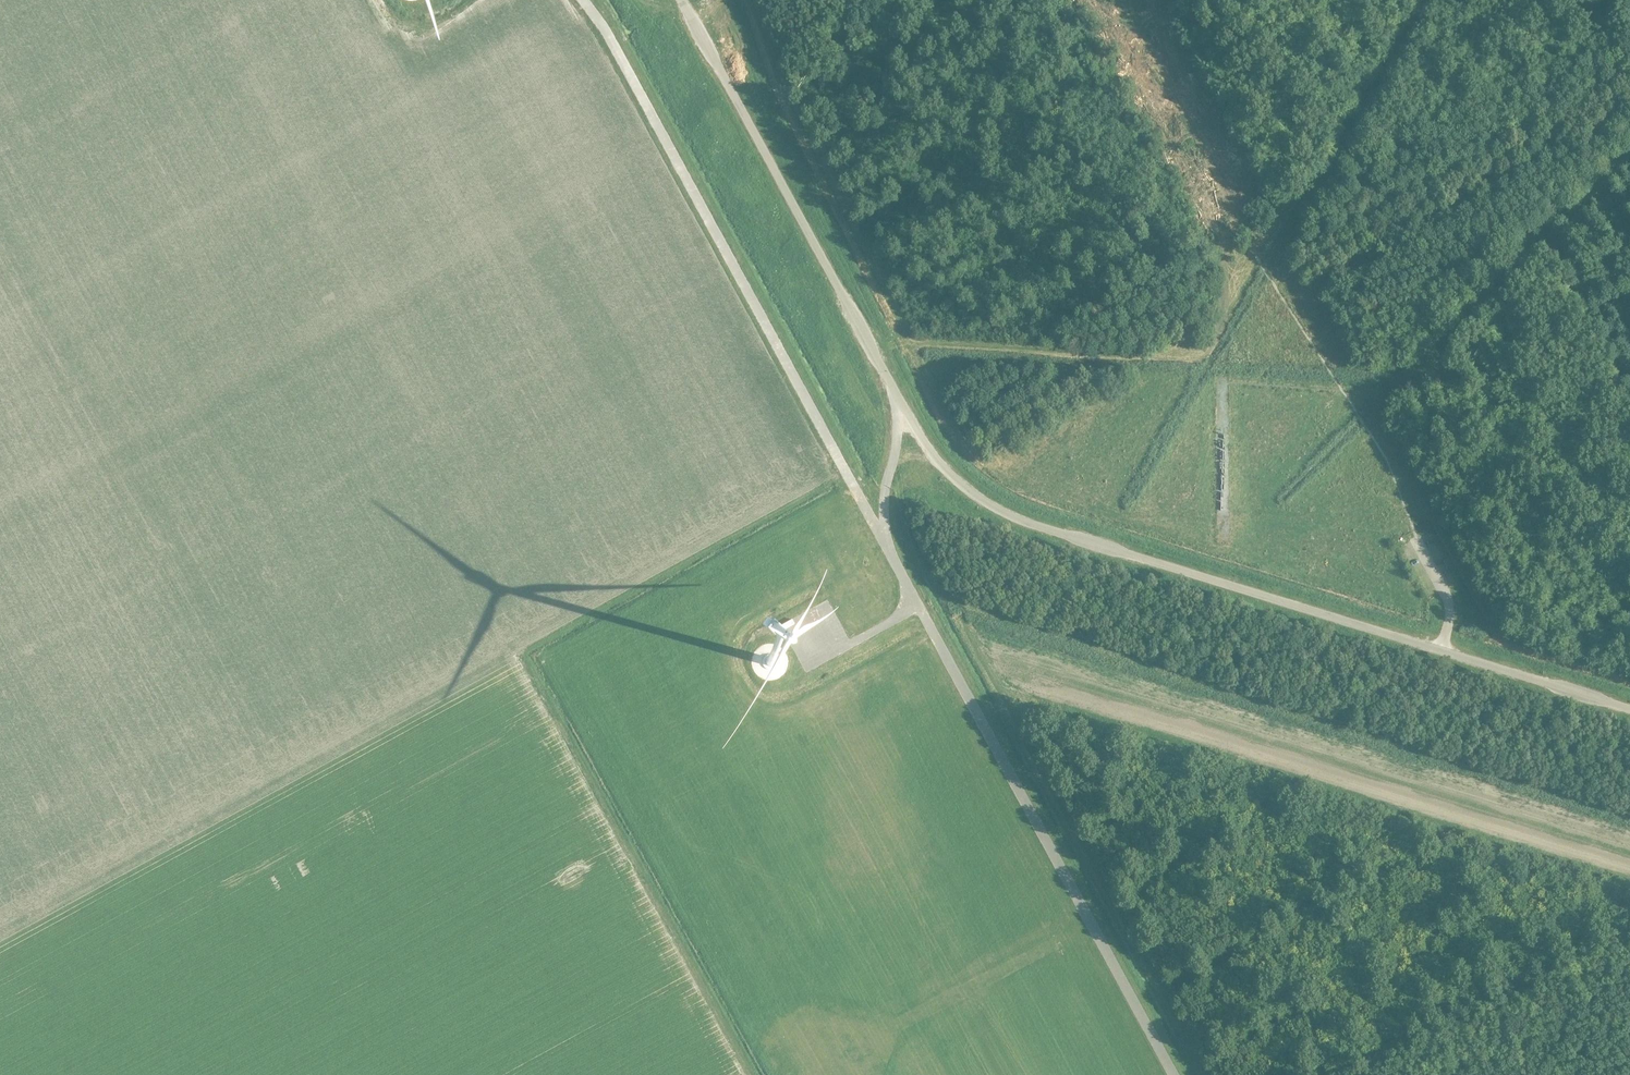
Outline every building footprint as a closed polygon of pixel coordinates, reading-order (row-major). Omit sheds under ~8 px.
[(764,662),(764,663),(764,664),(765,664),(765,665),(766,666),(767,667),(768,667),(769,667),(770,667),(771,667),(771,666),(772,666),(772,665),(773,665),(773,664),(773,663),(773,662),(773,661),(772,660),(771,659),(770,659),(770,658),(769,658),(768,658),(767,659),(766,659),(766,660),(765,660),(765,661),(764,662)]
